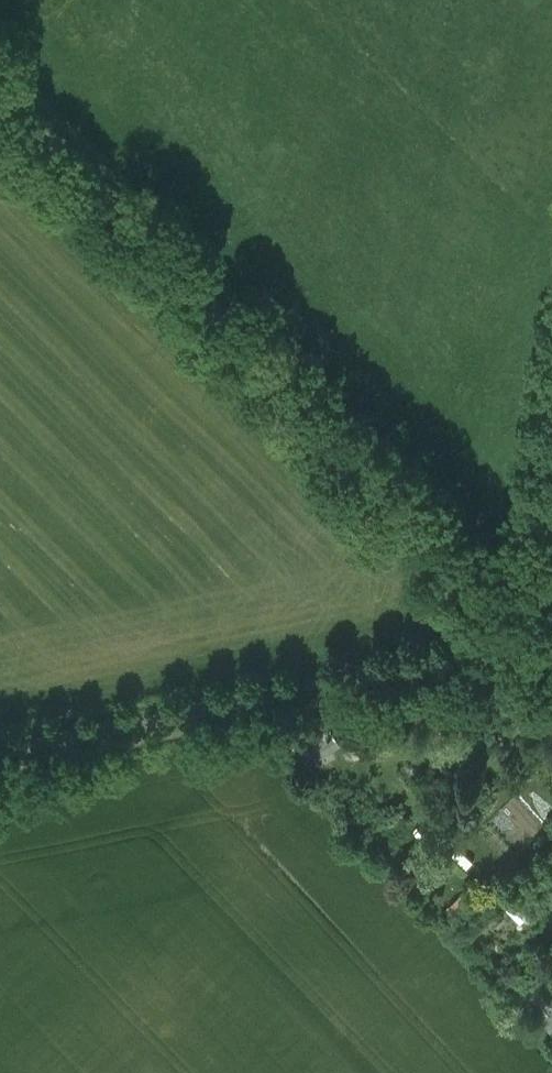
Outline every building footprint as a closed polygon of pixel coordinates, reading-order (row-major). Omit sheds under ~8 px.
[(541,973),(517,997),(551,1031),(551,985),(541,973)]
